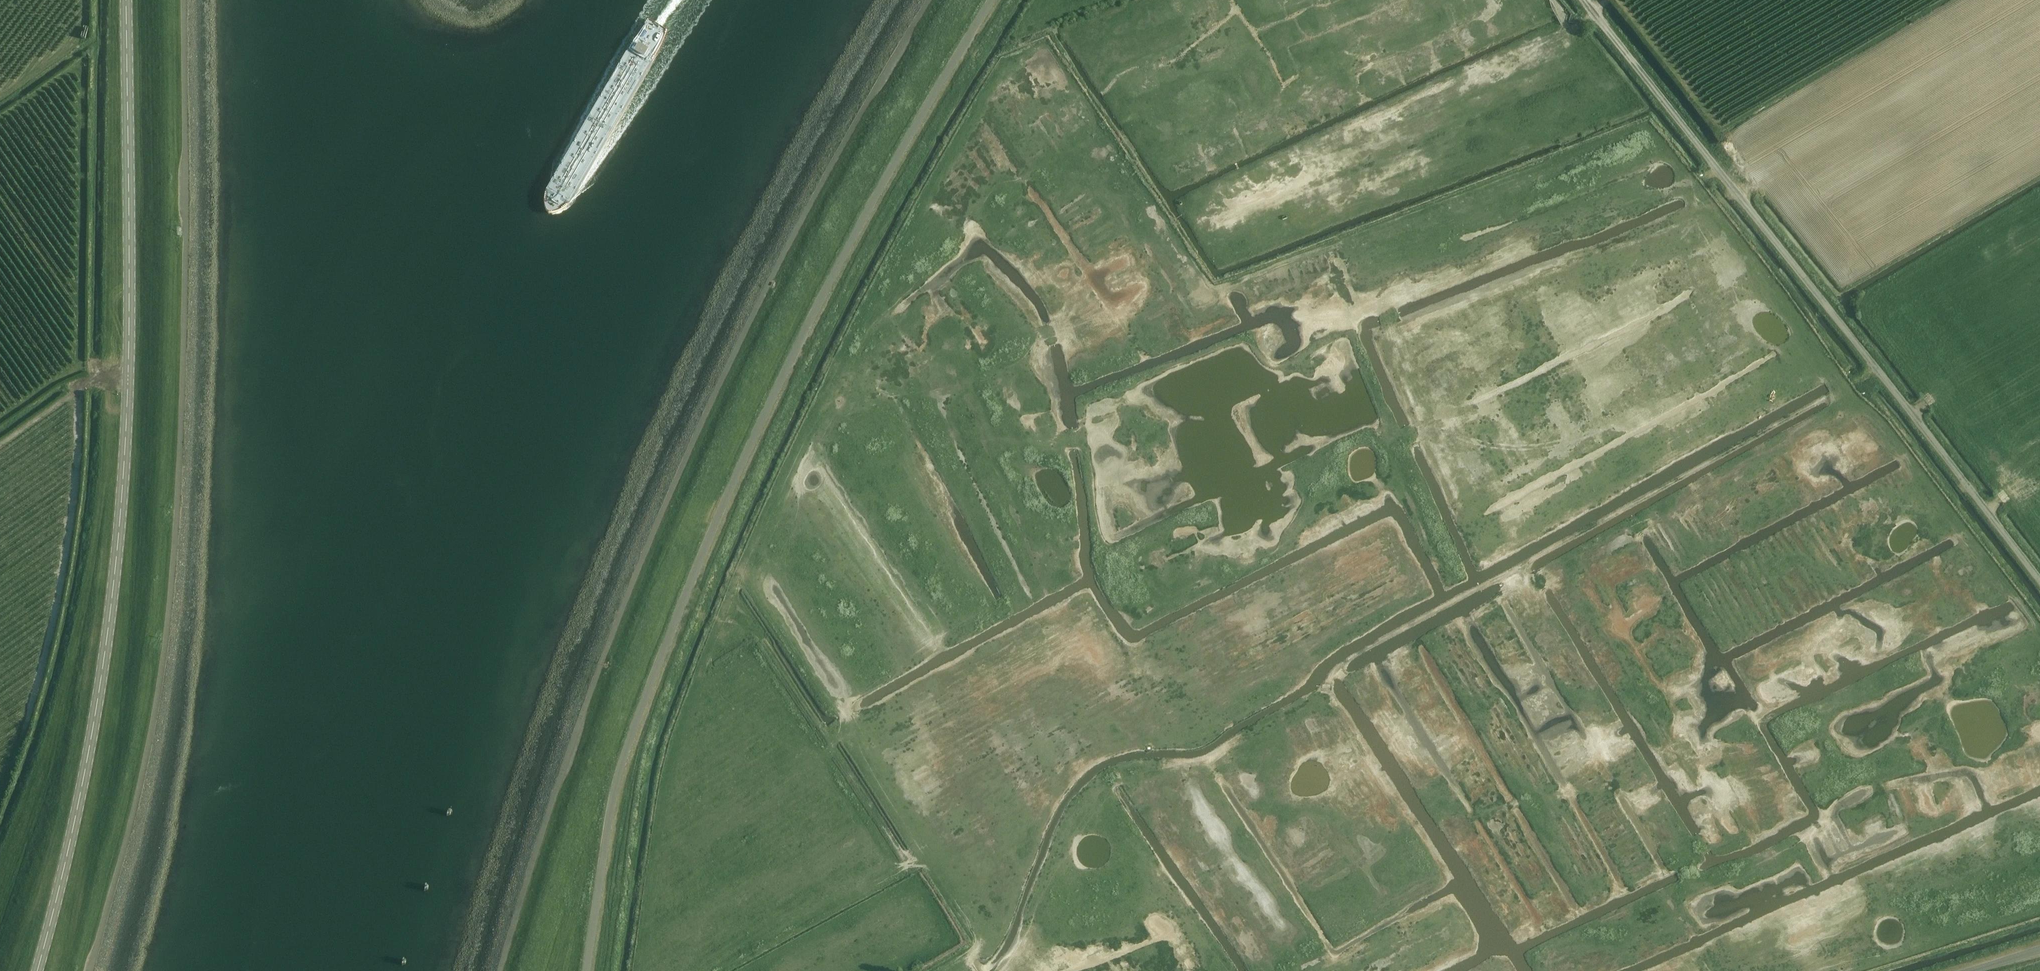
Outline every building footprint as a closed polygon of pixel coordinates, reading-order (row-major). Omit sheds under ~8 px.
[(1082,296),(1085,302),(1091,299),(1088,293),(1082,296)] [(1923,397),(1929,403),(1933,398),(1927,393),(1923,397)] [(1698,778),(1703,784),(1713,777),(1708,770),(1698,778)] [(1714,831),(1698,800),(1685,806),(1696,828),(1701,825),(1706,834),(1714,831)]
